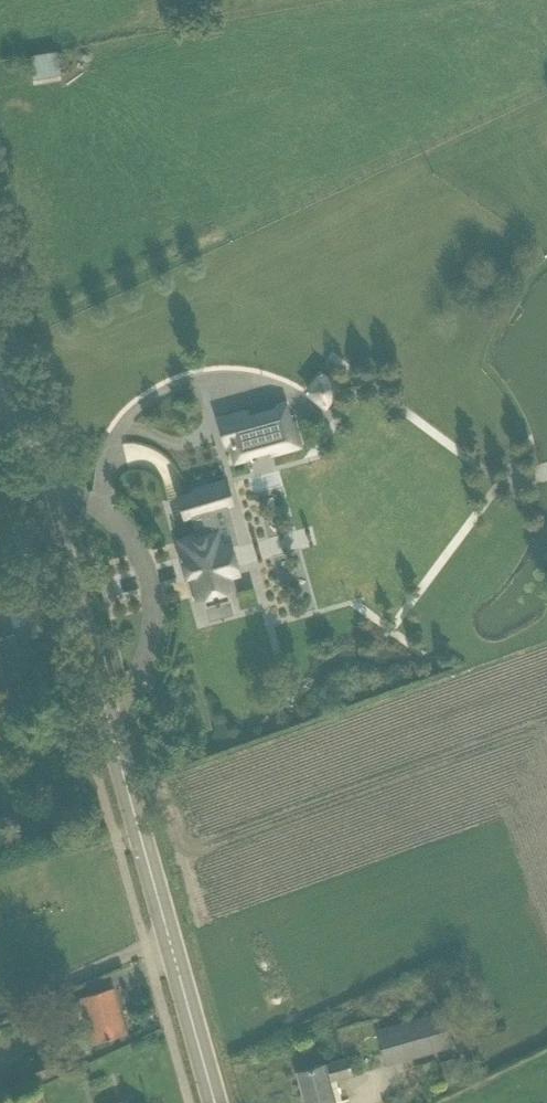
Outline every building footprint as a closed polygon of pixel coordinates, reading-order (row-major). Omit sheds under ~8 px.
[(299,446),(293,423),(290,424),(285,405),(276,408),(277,411),(248,419),(246,413),(219,420),(224,441),(229,440),(235,461),(246,457),(244,452),(270,445),(272,453),(299,446)] [(222,550),(211,508),(231,503),(225,480),(194,488),(194,491),(179,495),(184,516),(190,514),(196,536),(179,541),(184,561),(182,561),(183,564),(187,563),(190,572),(186,573),(186,576),(190,575),(196,598),(202,596),(205,606),(214,604),(215,607),(222,605),(221,602),(230,599),(224,577),(238,573),(231,547),(222,550)] [(0,662),(0,704),(10,701),(0,662)] [(81,997),(82,999),(69,1005),(64,993),(43,1002),(50,1017),(70,1011),(78,1038),(72,1040),(77,1056),(91,1052),(89,1043),(103,1038),(125,1033),(112,988),(81,997)] [(448,1006),(380,1026),(391,1063),(459,1043),(448,1006)] [(329,1080),(352,1074),(348,1057),(324,1064),(324,1063),(296,1071),(305,1102),(335,1102),(329,1080)] [(452,1057),(439,1061),(445,1082),(459,1078),(452,1057)] [(429,1060),(419,1063),(422,1073),(432,1071),(429,1060)]
